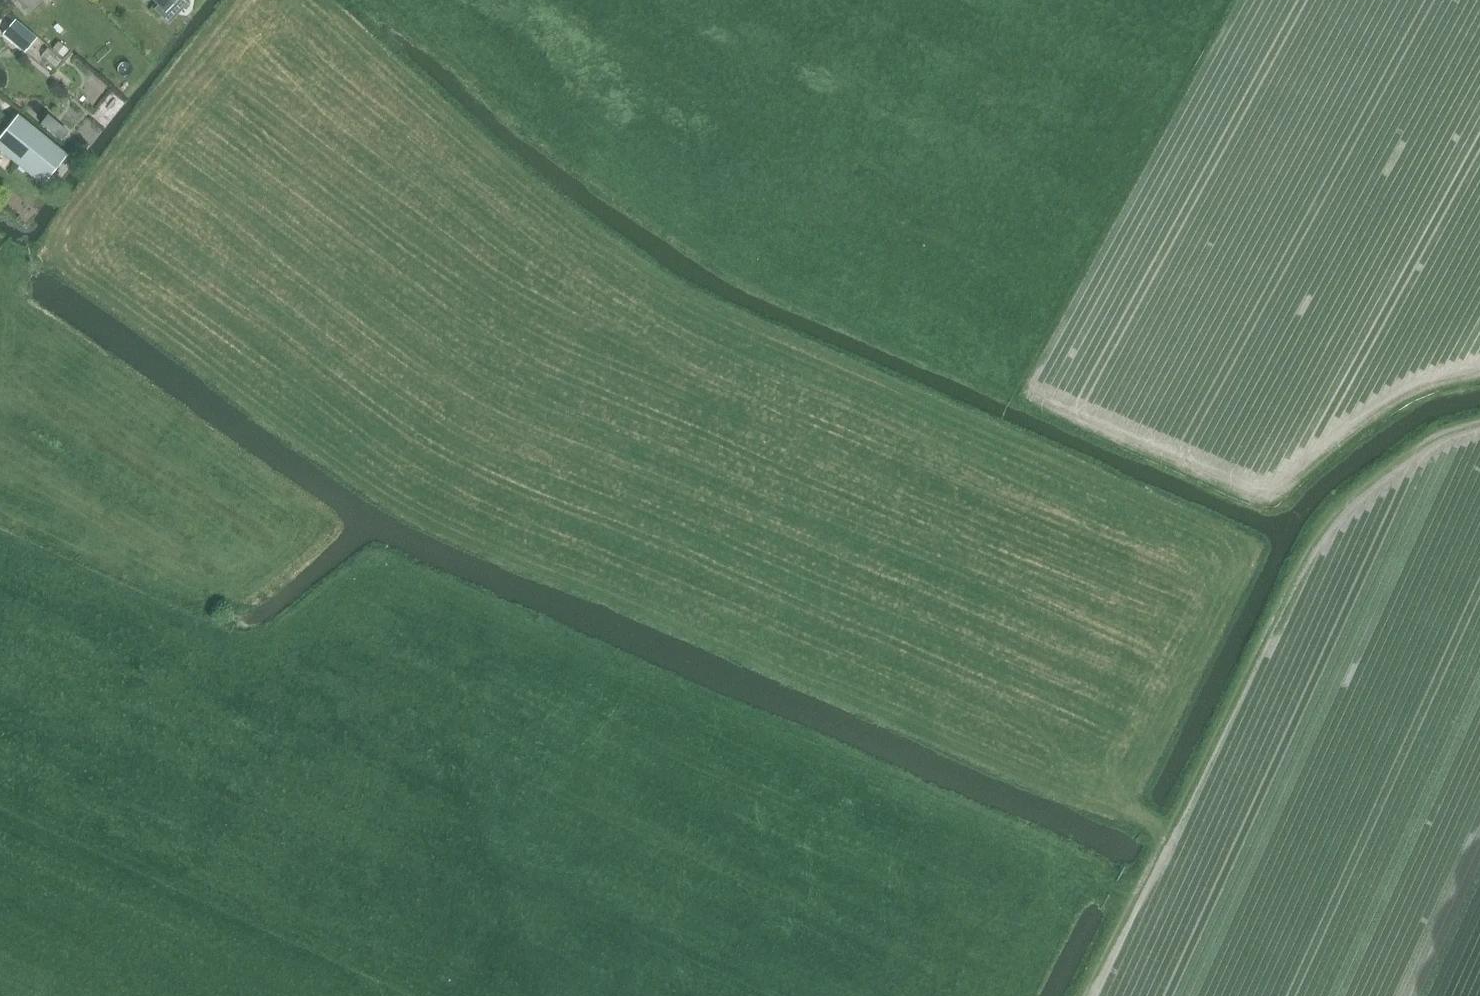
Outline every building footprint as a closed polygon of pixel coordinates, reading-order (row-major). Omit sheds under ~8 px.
[(14,1),(28,15),(43,0),(13,0),(14,1)] [(177,0),(153,0),(159,6),(163,2),(169,8),(177,0)] [(15,20),(3,35),(24,53),(37,38),(15,20)] [(63,57),(69,51),(59,42),(53,49),(63,57)] [(54,66),(60,57),(46,48),(40,56),(54,66)] [(42,187),(66,157),(16,118),(0,139),(0,154),(42,187)] [(57,139),(63,132),(56,126),(50,133),(57,139)]
